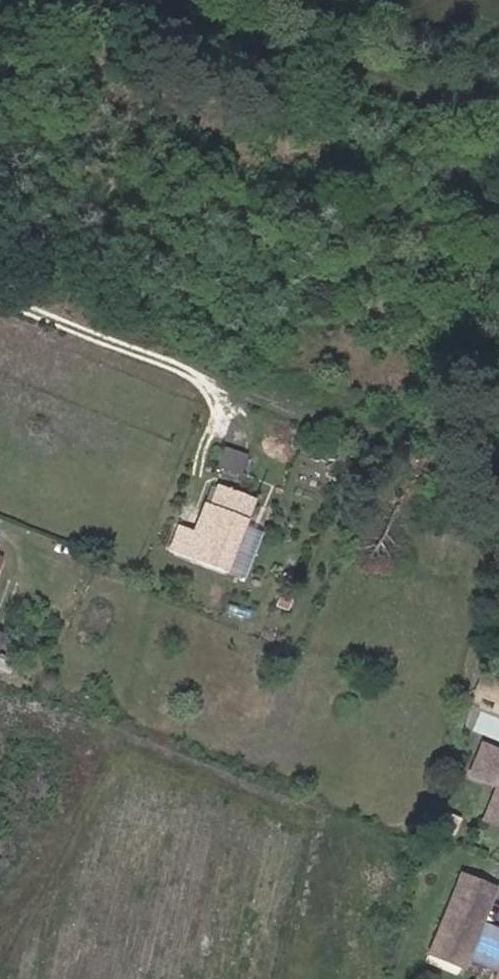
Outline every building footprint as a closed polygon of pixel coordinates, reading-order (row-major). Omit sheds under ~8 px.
[(193,533),(183,554),(224,570),(252,501),(217,487),(209,506),(204,504),(193,533)] [(175,551),(183,554),(193,533),(183,530),(175,551)] [(474,780),(498,791),(498,758),(486,753),(474,780)] [(488,824),(498,829),(498,799),(488,824)] [(480,972),(496,934),(482,927),(494,899),(463,886),(432,957),(464,970),(466,966),(480,972)] [(496,934),(480,972),(495,978),(498,978),(498,935),(496,934)]
